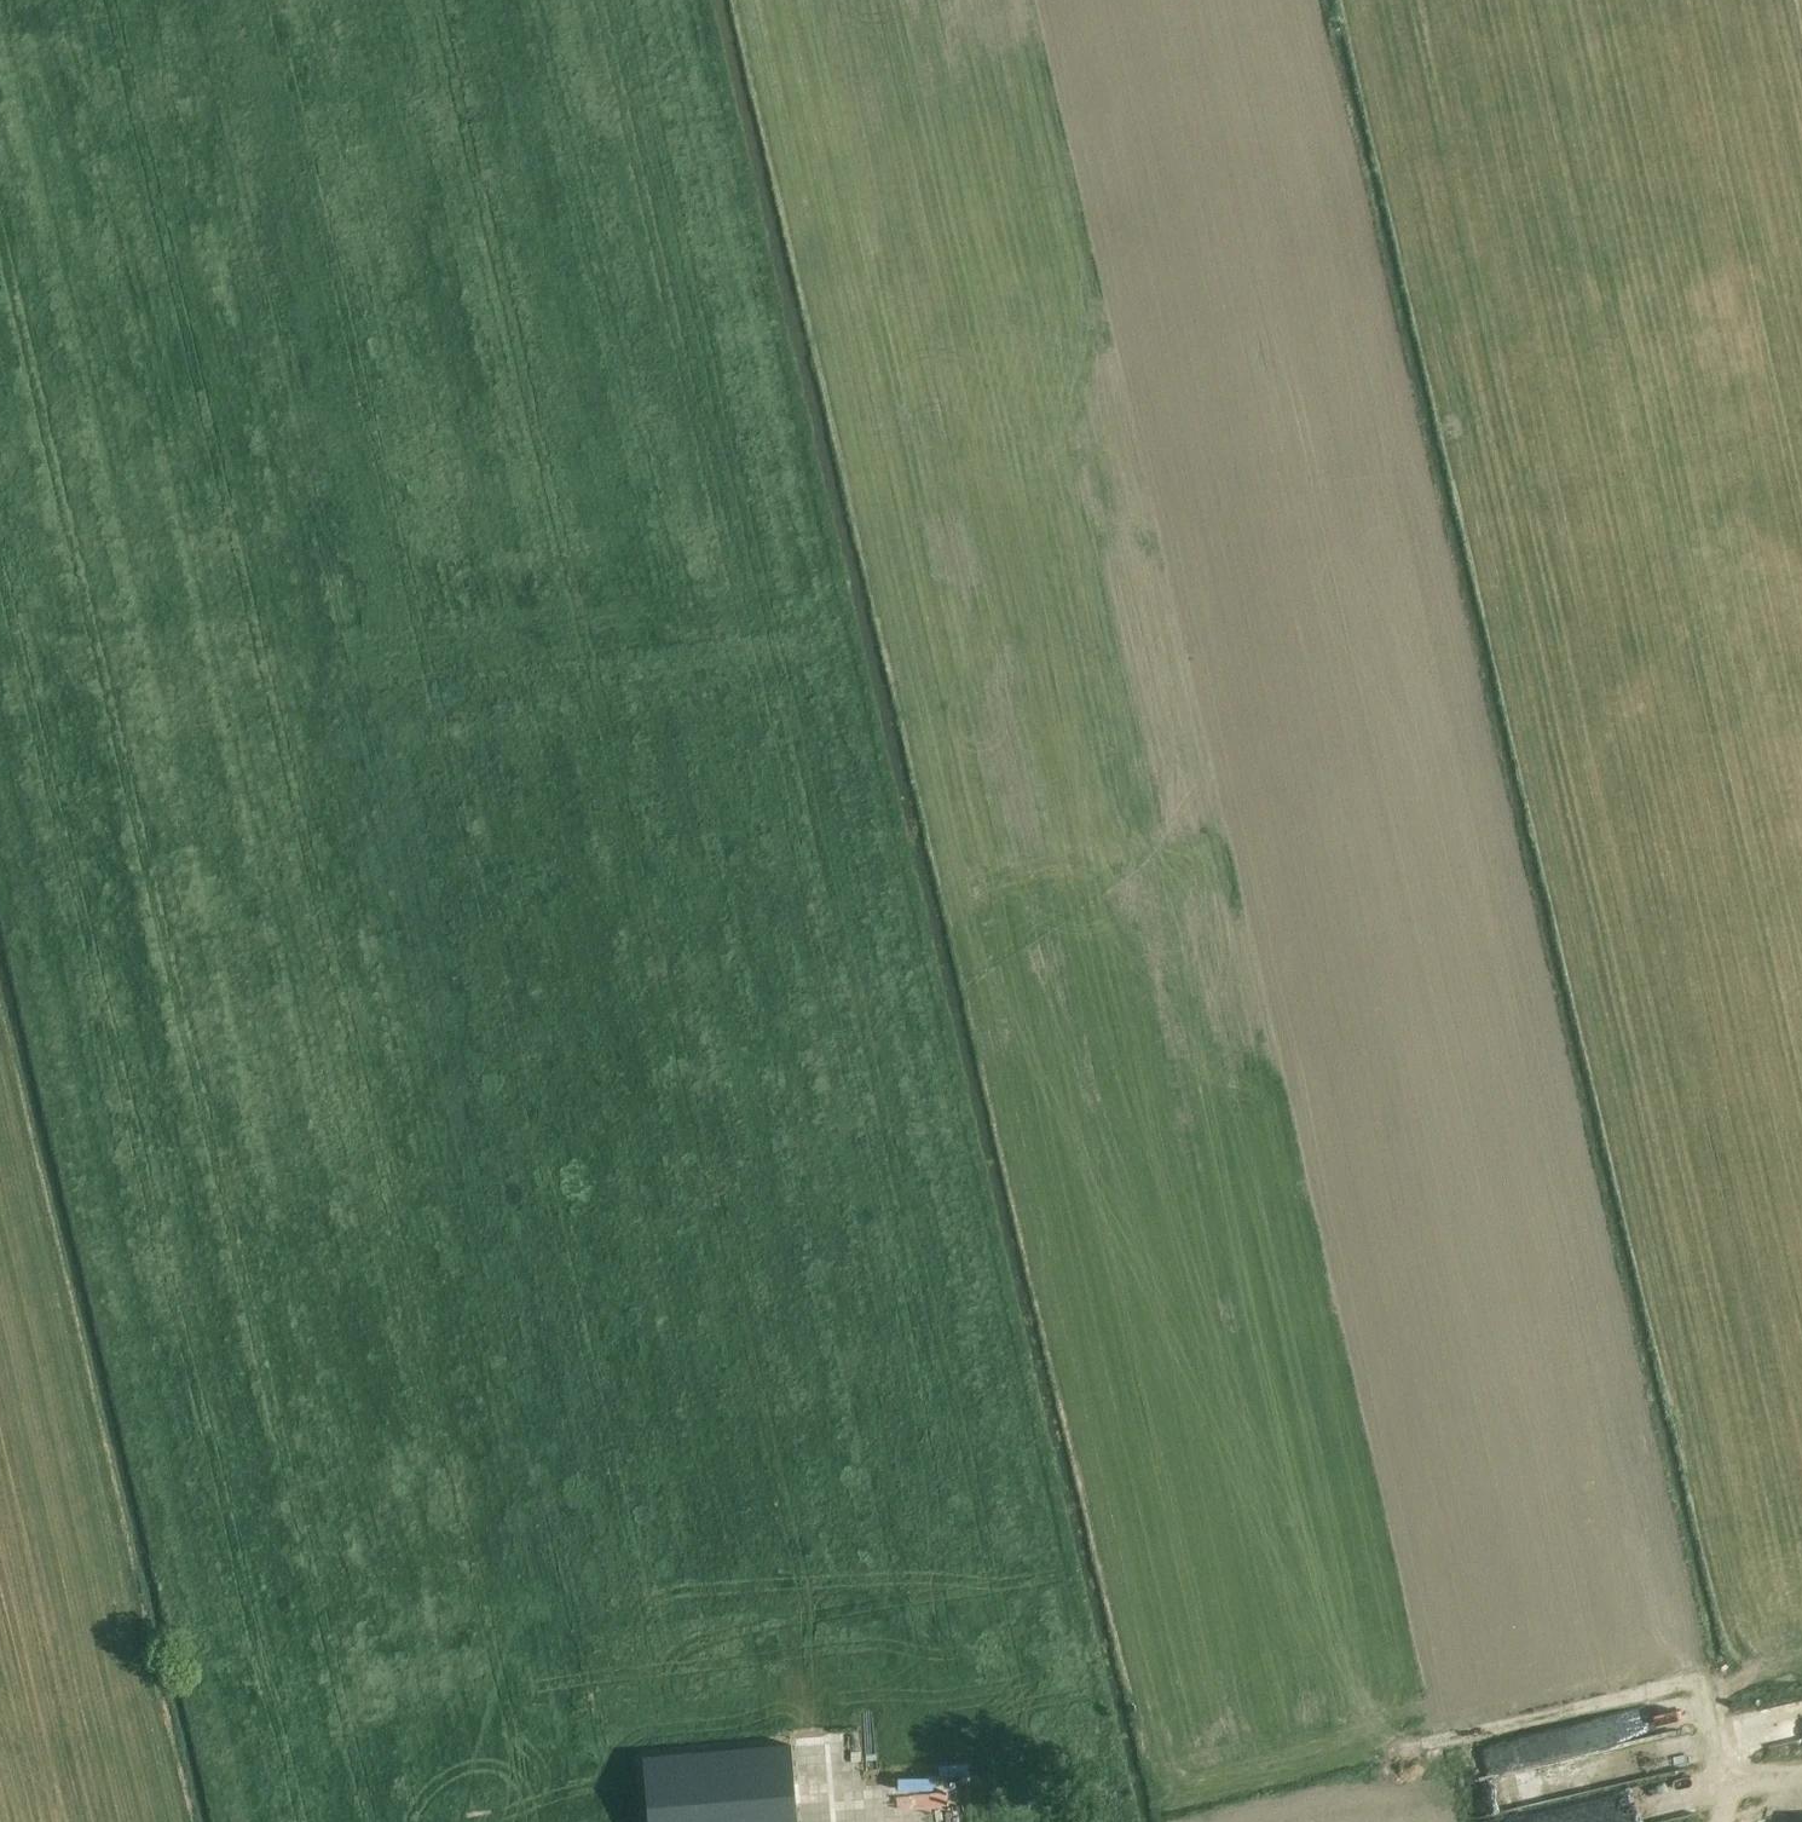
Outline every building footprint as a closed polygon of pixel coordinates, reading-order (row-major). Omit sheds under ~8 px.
[(1573,1722),(1495,1741),(1502,1770),(1580,1752),(1573,1722)] [(644,1738),(651,1821),(796,1821),(788,1727),(644,1738)] [(1473,1783),(1480,1817),(1645,1784),(1638,1750),(1473,1783)]
